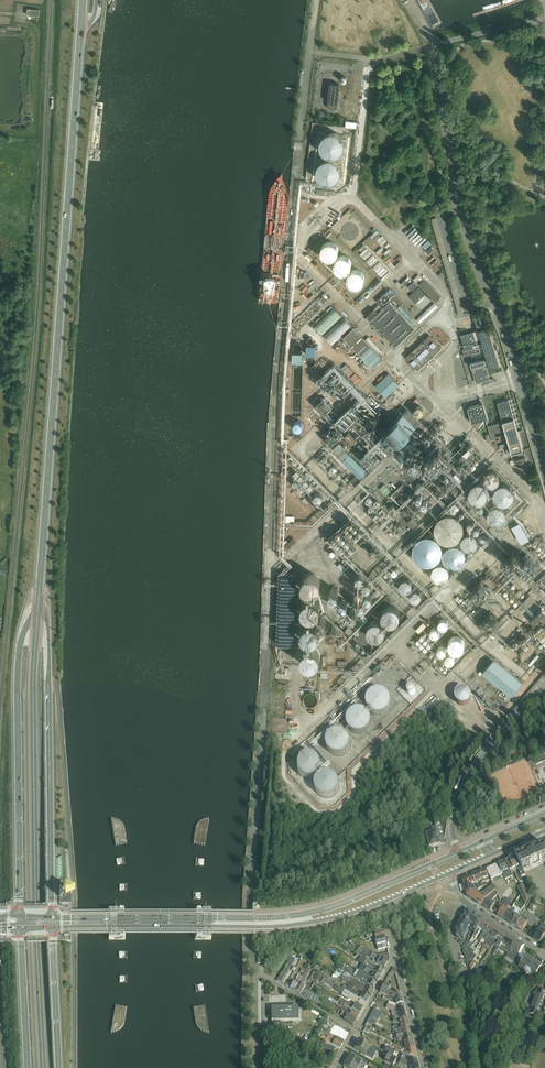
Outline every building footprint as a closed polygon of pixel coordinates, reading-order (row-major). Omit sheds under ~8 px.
[(327,101),(326,108),(330,108),(337,108),(338,101),(338,99),(338,98),(338,97),(339,96),(339,95),(338,94),(338,93),(339,92),(339,90),(339,88),(340,88),(340,86),(339,86),(340,84),(330,83),(330,84),(329,85),(329,87),(330,88),(329,89),(328,91),(329,92),(329,93),(328,93),(328,95),(329,95),(328,97),(327,99),(328,100),(328,101),(327,101)] [(331,192),(349,187),(351,152),(350,148),(351,125),(324,123),(316,125),(315,142),(316,142),(315,156),(308,156),(307,169),(312,169),(308,170),(308,172),(309,175),(307,175),(307,180),(306,181),(307,186),(302,185),(301,186),(300,199),(301,199),(308,199),(311,198),(311,199),(312,185),(315,194),(325,195),(325,192),(331,192)] [(436,217),(431,219),(459,315),(464,313),(436,217)] [(386,218),(383,221),(389,227),(392,224),(386,218)] [(452,219),(447,220),(468,294),(473,293),(452,219)] [(377,240),(382,235),(379,232),(374,237),(377,240)] [(429,240),(422,246),(426,249),(432,243),(429,240)] [(337,244),(330,241),(324,243),(321,249),(323,256),(329,259),(335,257),(339,251),(337,244)] [(372,248),(380,253),(383,248),(375,243),(372,248)] [(370,257),(372,254),(366,247),(359,253),(366,260),(370,257)] [(383,258),(387,262),(392,258),(387,254),(383,258)] [(350,258),(344,255),(337,257),(334,263),(336,270),(342,273),(349,271),(352,265),(350,258)] [(380,263),(375,266),(382,276),(388,271),(385,268),(384,269),(380,263)] [(414,267),(407,274),(410,278),(418,271),(414,267)] [(363,272),(357,269),(350,271),(347,277),(349,283),(355,287),(362,285),(365,279),(363,272)] [(424,280),(419,285),(436,302),(440,298),(424,280)] [(414,281),(408,287),(413,291),(418,286),(414,281)] [(374,285),(356,300),(359,304),(377,288),(374,285)] [(419,287),(410,296),(422,309),(432,300),(419,287)] [(390,301),(413,325),(416,322),(400,305),(401,304),(394,297),(390,301)] [(378,313),(371,320),(395,346),(415,327),(413,325),(390,301),(378,313)] [(434,303),(417,319),(420,323),(438,306),(434,303)] [(334,306),(313,325),(323,335),(343,316),(334,306)] [(371,320),(378,313),(374,308),(366,316),(370,320),(371,320)] [(484,310),(473,313),(478,329),(489,326),(484,310)] [(344,318),(324,336),(332,345),(353,326),(344,318)] [(460,334),(460,335),(461,335),(464,345),(463,345),(464,345),(464,348),(462,349),(464,355),(464,356),(465,356),(471,354),(472,357),(473,356),(472,356),(482,353),(482,354),(478,339),(481,338),(487,357),(470,362),(476,383),(491,379),(486,363),(488,362),(490,368),(499,365),(495,350),(498,349),(497,346),(494,346),(489,326),(478,329),(461,334),(460,334)] [(354,327),(344,337),(372,367),(382,359),(354,327)] [(410,353),(406,357),(410,362),(411,362),(418,369),(426,362),(426,363),(429,361),(428,360),(431,357),(432,358),(434,356),(433,355),(441,348),(433,340),(434,340),(429,335),(424,340),(425,341),(424,342),(423,341),(422,341),(423,342),(418,346),(419,347),(418,347),(417,347),(412,351),(413,352),(412,353),(411,352),(410,353)] [(369,337),(366,339),(379,353),(381,351),(369,337)] [(307,341),(307,354),(315,355),(316,342),(307,341)] [(292,361),(302,361),(303,350),(293,349),(292,361)] [(375,384),(387,396),(400,383),(389,371),(375,384)] [(503,421),(488,425),(491,439),(496,438),(495,433),(505,430),(510,447),(511,453),(523,450),(509,399),(497,402),(503,421)] [(425,408),(423,400),(414,403),(416,411),(425,408)] [(484,403),(468,407),(472,422),(488,418),(484,403)] [(294,430),(302,430),(302,417),(294,417),(294,430)] [(469,445),(464,450),(467,453),(472,448),(469,445)] [(329,465),(333,469),(338,464),(334,460),(329,465)] [(499,466),(487,464),(484,479),(497,481),(499,466)] [(485,482),(486,479),(473,474),(466,498),(471,500),(485,505),(492,484),(485,482)] [(512,499),(516,484),(509,480),(499,477),(496,482),(492,501),(489,505),(487,511),(490,508),(487,520),(493,524),(498,525),(503,518),(503,519),(507,514),(509,505),(510,504),(510,501),(512,499)] [(319,488),(313,492),(318,500),(324,496),(319,488)] [(417,490),(419,506),(429,505),(427,493),(423,494),(422,489),(417,490)] [(380,517),(382,507),(383,507),(384,503),(380,503),(381,496),(374,495),(374,496),(370,495),(367,515),(380,517)] [(361,502),(357,505),(362,511),(366,507),(361,502)] [(293,537),(285,545),(288,547),(295,539),(293,537)] [(374,540),(369,545),(371,548),(369,549),(377,558),(384,552),(374,540)] [(302,610),(306,615),(300,618),(301,636),(302,662),(303,665),(316,664),(321,661),(320,650),(321,650),(320,639),(329,634),(338,633),(342,630),(336,620),(336,622),(332,616),(329,616),(321,604),(320,571),(316,565),(308,565),(302,569),(303,584),(307,590),(302,593),(302,610)] [(341,614),(352,618),(359,612),(360,612),(385,590),(383,587),(383,586),(379,586),(381,590),(377,594),(376,593),(370,586),(362,586),(361,584),(362,580),(365,579),(365,576),(367,576),(362,565),(355,568),(359,577),(361,578),(360,580),(357,582),(357,590),(362,591),(357,595),(357,600),(352,598),(344,605),(344,612),(342,612),(341,614)] [(487,574),(484,578),(495,590),(513,572),(507,565),(492,579),(487,574)] [(483,569),(469,578),(475,587),(482,582),(480,579),(487,574),(483,569)] [(290,642),(295,642),(298,571),(281,570),(278,647),(290,647),(290,642)] [(399,579),(403,592),(414,588),(409,575),(399,579)] [(414,600),(423,596),(418,586),(409,590),(414,600)] [(474,604),(477,607),(490,595),(485,589),(480,594),(477,591),(478,590),(474,586),(469,590),(475,597),(473,599),(475,601),(479,597),(480,598),(474,604)] [(371,650),(383,645),(399,626),(401,616),(403,615),(403,612),(401,610),(401,606),(394,600),(392,600),(386,601),(382,606),(381,611),(379,612),(378,614),(372,616),(369,619),(368,620),(364,624),(366,631),(362,632),(360,635),(357,637),(355,644),(358,646),(362,647),(365,653),(368,653),(369,651),(371,650)] [(531,620),(535,623),(544,613),(544,611),(542,608),(531,620)] [(436,621),(442,628),(449,622),(443,615),(436,621)] [(423,621),(416,628),(419,632),(427,625),(423,621)] [(433,634),(432,636),(436,638),(441,628),(433,624),(429,632),(433,634)] [(444,657),(450,665),(456,661),(472,649),(474,640),(471,636),(468,635),(464,629),(452,626),(451,627),(452,628),(456,629),(450,634),(446,633),(444,643),(441,643),(438,645),(436,650),(441,656),(444,657)] [(537,635),(544,645),(544,628),(537,635)] [(494,658),(483,672),(511,695),(523,681),(494,658)] [(407,682),(408,695),(416,695),(416,682),(407,682)] [(528,684),(522,691),(525,693),(530,687),(528,684)] [(311,701),(315,701),(315,696),(305,695),(304,705),(311,705),(311,701)] [(533,757),(537,765),(544,761),(544,756),(543,753),(533,757)] [(427,831),(429,846),(443,843),(440,825),(431,826),(432,831),(427,831)] [(527,868),(544,860),(544,845),(544,844),(521,855),(527,868)] [(516,857),(523,870),(527,868),(521,855),(520,855),(516,857)] [(509,861),(514,872),(515,872),(519,880),(519,881),(520,882),(521,883),(522,883),(524,883),(525,883),(529,880),(523,870),(516,857),(509,861)] [(506,862),(511,874),(514,872),(509,861),(506,862)] [(499,865),(509,888),(514,881),(511,874),(506,862),(505,862),(499,865)] [(493,884),(496,891),(498,895),(500,900),(502,899),(503,897),(509,888),(499,865),(495,867),(487,870),(493,884)] [(484,880),(485,883),(490,881),(486,871),(480,874),(483,881),(484,880)] [(473,877),(479,890),(483,888),(487,886),(485,883),(484,880),(483,881),(480,874),(473,877)] [(479,890),(473,877),(464,881),(463,882),(467,895),(476,891),(479,890)] [(509,888),(503,897),(508,900),(508,899),(509,899),(510,896),(511,895),(517,886),(514,881),(509,888)] [(476,891),(467,895),(468,898),(476,903),(477,903),(479,905),(482,906),(487,898),(496,891),(493,884),(489,885),(490,889),(482,895),(476,891)] [(73,889),(63,886),(61,892),(61,895),(64,899),(73,896),(73,889)] [(524,886),(518,889),(525,905),(529,898),(524,886)] [(487,898),(482,906),(492,913),(492,912),(498,905),(492,901),(498,895),(496,891),(487,898)] [(498,905),(492,912),(494,913),(496,914),(496,913),(499,915),(508,900),(503,897),(502,899),(504,900),(501,904),(500,903),(498,905)] [(508,900),(499,915),(498,916),(504,921),(512,909),(509,907),(511,905),(510,904),(512,901),(509,899),(508,899),(508,900)] [(512,909),(504,921),(512,925),(520,912),(521,911),(514,906),(512,909)] [(468,910),(456,928),(457,935),(461,938),(464,939),(469,929),(472,930),(471,932),(475,934),(484,920),(479,917),(477,917),(475,916),(475,915),(468,910)] [(520,912),(512,925),(517,928),(527,912),(524,911),(522,913),(520,912)] [(527,912),(517,928),(522,932),(527,925),(532,928),(537,921),(535,920),(537,918),(527,912)] [(475,934),(473,938),(476,940),(481,932),(480,931),(480,930),(482,931),(488,923),(484,920),(475,934)] [(484,932),(479,940),(481,942),(491,925),(488,923),(482,931),(484,932)] [(481,942),(480,943),(484,945),(483,947),(484,948),(486,945),(490,938),(496,928),(491,925),(481,942)] [(533,939),(540,943),(544,935),(544,926),(542,925),(542,926),(533,939)] [(490,938),(486,945),(492,949),(493,946),(502,932),(496,928),(490,938)] [(375,940),(384,937),(382,931),(366,935),(366,939),(368,939),(369,941),(375,940)] [(497,948),(492,955),(495,956),(499,949),(508,936),(502,932),(493,946),(497,948)] [(508,936),(499,949),(508,954),(516,941),(508,936)] [(384,937),(375,940),(378,950),(386,948),(384,937)] [(360,947),(367,951),(370,946),(362,941),(359,946),(360,947)] [(507,958),(505,961),(512,966),(510,968),(514,971),(515,969),(517,966),(524,954),(521,952),(525,946),(516,941),(508,954),(506,958),(507,958)] [(466,944),(463,949),(465,950),(463,952),(468,962),(474,952),(471,949),(467,947),(469,944),(466,942),(466,944)] [(367,951),(360,947),(360,948),(358,947),(356,952),(366,958),(367,957),(370,958),(370,957),(372,958),(371,960),(373,961),(374,959),(377,961),(376,963),(384,967),(387,962),(372,954),(367,951)] [(474,952),(468,962),(470,967),(474,961),(480,952),(476,949),(474,952)] [(524,954),(517,966),(519,968),(522,971),(523,971),(524,972),(525,974),(526,975),(527,975),(528,976),(529,976),(531,976),(535,979),(543,966),(524,954)] [(366,963),(367,962),(365,961),(366,959),(360,956),(357,962),(361,964),(378,974),(381,975),(383,971),(376,967),(376,968),(372,966),(366,963)] [(291,957),(277,981),(280,983),(284,977),(285,977),(295,960),(291,957)] [(477,962),(471,971),(473,975),(480,965),(477,962)] [(358,970),(377,981),(380,977),(377,975),(378,974),(361,964),(358,970)] [(302,977),(294,991),(300,995),(304,989),(305,987),(304,987),(308,981),(305,979),(310,970),(307,969),(303,975),(302,977)] [(377,981),(358,970),(357,969),(353,976),(356,977),(356,978),(373,988),(377,981)] [(294,991),(302,977),(298,975),(296,979),(297,979),(295,982),(294,981),(293,983),(290,981),(289,982),(288,982),(285,986),(294,991)] [(343,975),(341,979),(370,996),(373,991),(372,991),(352,979),(352,980),(343,975)] [(323,977),(320,983),(323,985),(331,990),(334,984),(323,977)] [(395,1000),(401,998),(400,992),(398,992),(397,991),(396,991),(395,992),(395,993),(393,993),(388,990),(390,986),(384,983),(379,992),(389,997),(395,1000)] [(351,993),(346,990),(335,985),(333,989),(342,994),(341,996),(347,1000),(351,993)] [(346,990),(351,993),(366,1002),(369,997),(362,993),(361,995),(355,992),(352,989),(353,988),(353,987),(349,985),(346,990)] [(304,989),(300,995),(314,1003),(318,997),(304,989)] [(525,1027),(530,1029),(535,1016),(537,1017),(542,1004),(544,996),(544,991),(539,989),(538,991),(536,990),(533,996),(535,997),(525,1027)] [(395,1000),(389,997),(388,998),(384,996),(383,999),(389,1001),(388,1005),(395,1008),(396,1011),(404,1008),(401,998),(395,1000)] [(341,1003),(345,1005),(360,1014),(363,1008),(355,1004),(354,1005),(351,1003),(350,1004),(340,998),(338,1001),(341,1003)] [(395,1008),(388,1005),(386,1008),(392,1010),(393,1017),(398,1019),(406,1018),(404,1008),(396,1011),(395,1008)] [(342,1011),(356,1020),(359,1015),(352,1011),(351,1013),(344,1009),(338,1006),(336,1008),(342,1011)] [(298,1008),(292,1008),(271,1008),(271,1025),(278,1027),(279,1026),(280,1025),(280,1024),(280,1023),(279,1022),(278,1022),(298,1021),(298,1008)] [(379,1012),(374,1010),(369,1018),(367,1022),(375,1026),(377,1022),(380,1017),(381,1015),(382,1013),(379,1012)] [(356,1020),(342,1011),(340,1016),(345,1019),(344,1020),(353,1025),(356,1020)] [(398,1019),(393,1017),(392,1018),(394,1019),(393,1023),(398,1025),(399,1029),(408,1027),(406,1018),(398,1019)] [(408,1027),(399,1029),(396,1029),(397,1033),(398,1036),(410,1033),(408,1027)] [(404,1041),(411,1039),(410,1033),(398,1036),(397,1033),(393,1034),(394,1040),(397,1039),(398,1042),(402,1041),(402,1039),(403,1039),(404,1041)] [(306,1037),(300,1046),(306,1049),(311,1040),(311,1039),(312,1037),(306,1034),(305,1036),(306,1037)] [(322,1036),(320,1039),(340,1049),(342,1045),(344,1041),(337,1037),(334,1040),(328,1036),(326,1038),(322,1036)] [(314,1037),(311,1042),(333,1053),(335,1048),(331,1046),(331,1048),(322,1043),(316,1040),(317,1039),(314,1037)] [(359,1041),(369,1047),(371,1044),(360,1038),(359,1041)] [(411,1039),(404,1041),(403,1041),(405,1048),(402,1048),(391,1043),(390,1045),(397,1049),(401,1051),(405,1050),(414,1048),(411,1039)] [(369,1047),(359,1041),(358,1041),(354,1048),(373,1059),(377,1051),(369,1047)] [(388,1063),(395,1052),(387,1047),(385,1052),(388,1054),(388,1055),(384,1061),(388,1063)] [(414,1048),(405,1050),(406,1053),(416,1059),(414,1048)] [(395,1052),(388,1063),(393,1065),(396,1060),(394,1059),(395,1058),(396,1058),(398,1055),(396,1054),(398,1051),(396,1050),(395,1052)] [(409,1067),(418,1065),(417,1060),(408,1062),(408,1063),(406,1063),(402,1061),(404,1058),(405,1058),(406,1055),(402,1053),(399,1063),(409,1067)] [(360,1067),(363,1067),(365,1064),(349,1055),(346,1060),(360,1067)]
